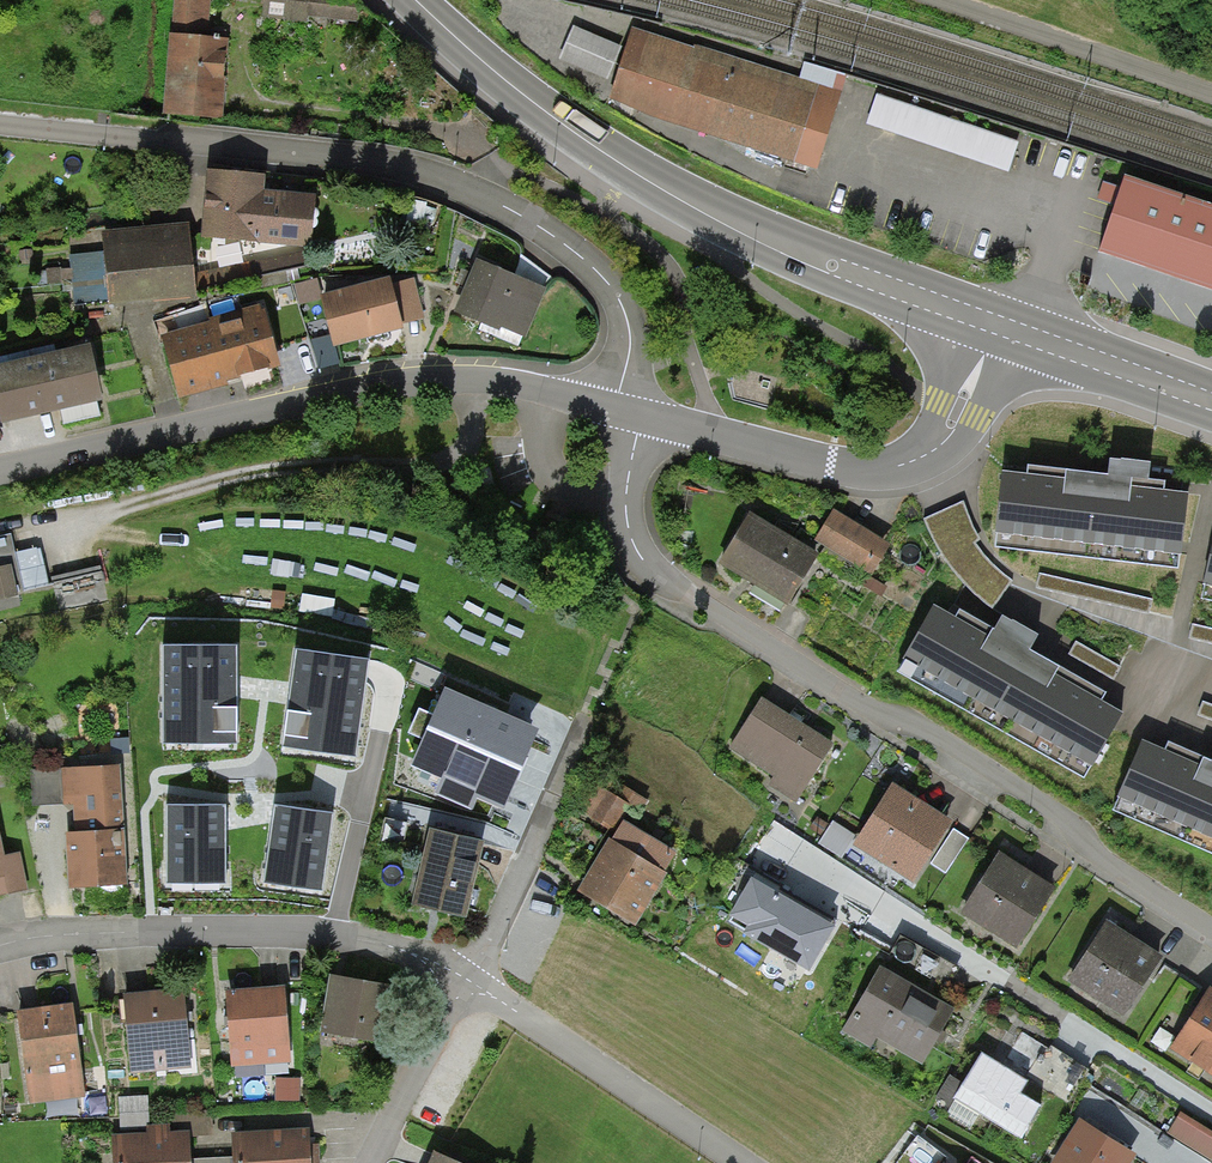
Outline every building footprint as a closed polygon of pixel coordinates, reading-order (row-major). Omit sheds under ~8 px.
[(172,36),(207,39),(210,0),(175,0),(172,36)] [(262,18),(308,23),(308,17),(358,23),(358,3),(355,0),(264,0),(262,18)] [(621,47),(573,27),(559,60),(607,80),(621,47)] [(847,76),(805,63),(800,80),(695,46),(694,49),(632,29),(608,103),(665,122),(817,170),(847,76)] [(169,36),(162,114),(222,120),(224,96),(229,41),(207,39),(172,36),(169,36)] [(1018,142),(877,96),(867,126),(1008,172),(1018,142)] [(234,174),(206,172),(201,240),(311,249),(315,196),(264,192),(265,177),(234,174)] [(1098,256),(1211,294),(1211,208),(1124,178),(1098,256)] [(196,298),(188,224),(101,233),(103,251),(108,301),(109,308),(196,298)] [(108,301),(103,251),(69,255),(74,304),(108,301)] [(546,290),(476,260),(467,283),(453,313),(499,333),(501,329),(525,339),(546,290)] [(389,279),(320,297),(334,349),(360,342),(404,331),(402,326),(391,286),(389,279)] [(414,279),(391,286),(402,326),(425,319),(414,279)] [(262,305),(209,320),(210,322),(227,383),(235,381),(280,368),(262,305)] [(228,386),(227,383),(210,322),(161,336),(179,400),(219,389),(228,386)] [(90,346),(0,368),(0,421),(1,426),(19,422),(103,402),(90,346)] [(1107,477),(1028,467),(1027,476),(1002,472),(994,533),(997,534),(995,548),(1180,571),(1189,496),(1163,493),(1164,484),(1149,482),(1151,465),(1109,460),(1107,477)] [(963,501),(924,518),(949,566),(994,610),(1013,582),(991,566),(974,543),(979,540),(963,501)] [(891,546),(834,511),(815,542),(872,577),(891,546)] [(751,514),(719,565),(749,583),(787,607),(819,556),(751,514)] [(20,605),(17,593),(24,591),(10,535),(0,538),(0,610),(20,605)] [(1202,587),(1205,587),(1201,601),(1211,603),(1211,546),(1202,587)] [(101,565),(52,578),(61,612),(110,600),(101,565)] [(1152,601),(1039,574),(1036,587),(1149,614),(1152,601)] [(955,619),(933,607),(903,660),(906,661),(899,673),(1083,780),(1122,714),(1101,702),(1105,695),(1030,652),(1037,640),(1001,619),(994,632),(959,612),(955,619)] [(1192,625),(1189,639),(1211,644),(1211,629),(1192,625)] [(1120,668),(1076,643),(1069,655),(1114,680),(1120,668)] [(231,651),(162,651),(163,738),(230,739),(231,680),(231,651)] [(366,663),(298,653),(294,686),(287,740),(353,750),(366,663)] [(539,728),(445,686),(410,765),(440,778),(434,791),(473,808),(478,797),(503,808),(539,728)] [(793,719),(761,699),(729,749),(772,777),(768,784),(796,803),(834,746),(793,719)] [(1203,703),(1197,716),(1211,721),(1211,706),(1203,703)] [(1142,741),(1117,798),(1119,799),(1113,813),(1211,856),(1211,763),(1169,744),(1165,752),(1142,741)] [(120,767),(62,769),(64,806),(73,806),(74,835),(65,835),(68,890),(126,888),(123,831),(120,767)] [(64,806),(62,769),(30,771),(32,807),(64,806)] [(595,783),(578,810),(617,834),(624,823),(631,828),(648,801),(607,776),(601,787),(595,783)] [(852,847),(913,886),(952,824),(892,786),(852,847)] [(229,795),(161,795),(161,882),(228,883),(229,795)] [(341,812),(273,801),(259,887),(325,899),(341,812)] [(842,859),(856,837),(833,822),(818,843),(842,859)] [(617,834),(612,842),(663,874),(675,855),(631,828),(624,823),(617,834)] [(969,840),(954,830),(931,864),(946,874),(969,840)] [(484,845),(428,833),(412,907),(436,912),(468,919),(484,845)] [(29,891),(20,854),(4,858),(0,840),(0,897),(29,891)] [(612,842),(609,841),(585,880),(578,891),(635,927),(666,876),(663,874),(612,842)] [(959,914),(1017,951),(1056,890),(998,854),(959,914)] [(783,895),(752,876),(729,915),(749,927),(746,932),(809,969),(835,925),(783,895)] [(1069,983),(1126,1019),(1164,959),(1107,923),(1069,983)] [(955,1012),(880,967),(841,1031),(871,1049),(877,1039),(922,1066),(940,1037),(955,1012)] [(329,977),(319,1035),(384,1046),(394,988),(340,978),(329,977)] [(227,1015),(231,1068),(291,1064),(285,989),(226,993),(227,1015)] [(1211,1075),(1211,991),(1209,989),(1171,1050),(1211,1075)] [(123,996),(131,1074),(190,1068),(184,1018),(181,990),(123,996)] [(73,1005),(17,1013),(29,1105),(86,1098),(77,1032),(73,1005)] [(1051,1046),(1021,1028),(998,1065),(982,1055),(964,1086),(954,1099),(955,1100),(1020,1140),(1040,1108),(1020,1096),(1031,1079),(1051,1048),(1051,1046)] [(954,1099),(964,1086),(950,1077),(935,1100),(943,1105),(939,1110),(945,1114),(955,1100),(954,1099)] [(299,1079),(276,1079),(276,1102),(298,1102),(299,1079)] [(118,1098),(120,1136),(147,1135),(147,1127),(150,1127),(149,1097),(118,1098)] [(1181,1112),(1167,1134),(1211,1161),(1211,1132),(1181,1112)] [(1136,1156),(1079,1121),(1053,1162),(1132,1162),(1136,1156)] [(112,1136),(113,1162),(191,1162),(191,1160),(190,1133),(170,1134),(169,1126),(150,1127),(147,1127),(147,1135),(120,1136),(112,1136)] [(310,1156),(310,1145),(309,1129),(230,1135),(232,1158),(232,1162),(311,1162),(310,1156)] [(310,1145),(310,1156),(311,1162),(320,1162),(319,1145),(310,1145)] [(434,1154),(430,1162),(454,1162),(434,1154)]
